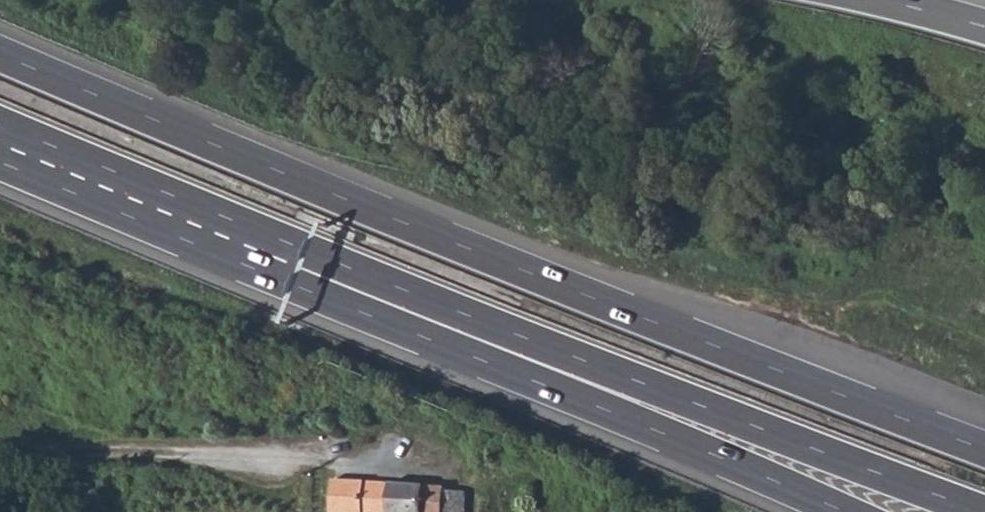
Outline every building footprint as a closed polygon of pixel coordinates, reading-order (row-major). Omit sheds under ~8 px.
[(332,508),(375,511),(376,477),(334,474),(332,508)] [(375,511),(390,511),(433,511),(435,481),(376,477),(375,511)] [(466,489),(449,488),(448,511),(466,511),(466,489)]
